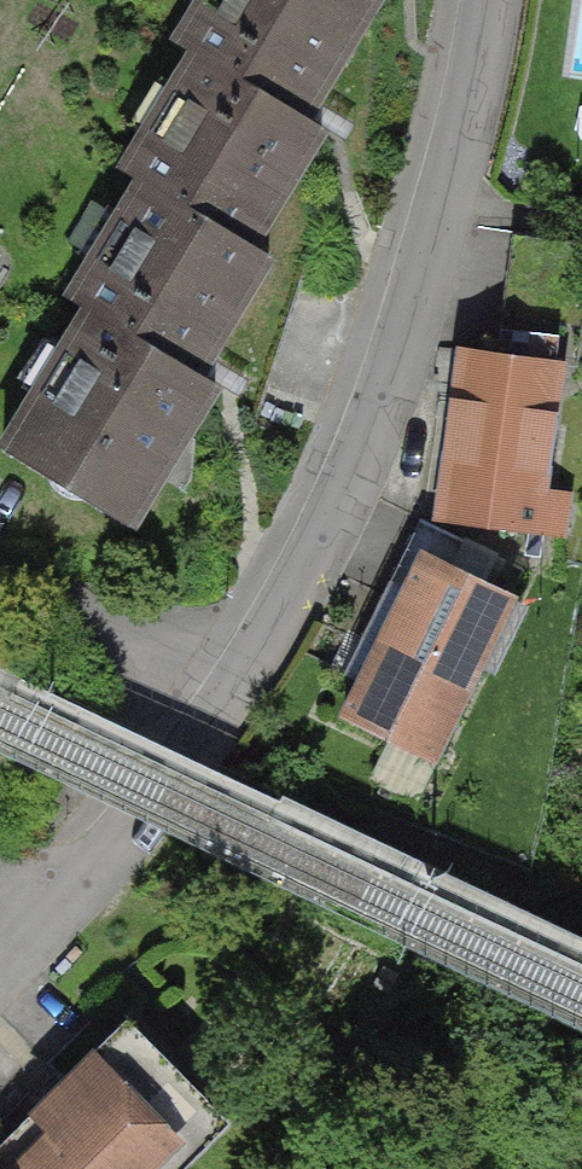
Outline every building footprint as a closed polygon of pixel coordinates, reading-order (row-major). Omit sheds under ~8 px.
[(379,0),(199,0),(123,137),(260,213),(379,0)] [(286,232),(147,159),(0,435),(0,449),(132,520),(286,232)] [(456,345),(441,509),(560,519),(575,356),(456,345)] [(422,530),(354,677),(466,728),(533,582),(422,530)] [(126,1005),(9,1123),(56,1168),(191,1168),(241,1119),(126,1005)] [(9,1123),(0,1132),(0,1168),(56,1168),(9,1123)]
